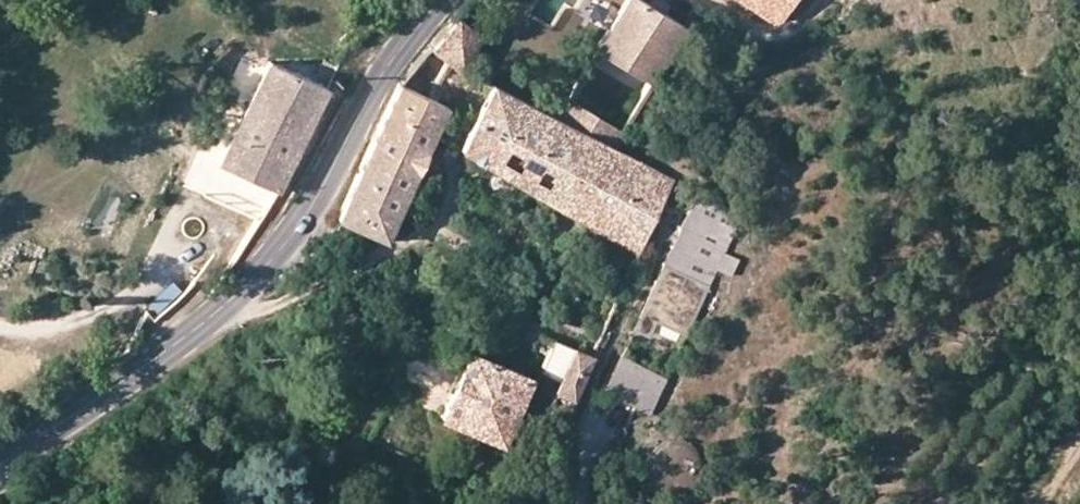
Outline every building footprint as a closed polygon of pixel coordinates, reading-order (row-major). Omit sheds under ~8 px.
[(614,159),(687,33),(631,0),(627,0),(553,125),(614,159)] [(777,28),(795,0),(735,0),(777,28)] [(452,22),(425,54),(462,75),(478,44),(452,22)] [(339,63),(316,52),(304,78),(268,60),(221,160),(261,178),(252,196),(271,204),(339,63)] [(377,242),(379,241),(444,107),(395,87),(332,220),(377,242)] [(673,192),(631,168),(614,159),(553,125),(492,91),(461,157),(641,260),(673,192)] [(108,236),(124,201),(110,195),(94,229),(108,236)] [(742,219),(697,198),(656,285),(700,306),(742,219)] [(558,389),(578,397),(596,358),(576,350),(558,389)] [(530,381),(469,354),(440,417),(502,444),(530,381)] [(620,364),(605,398),(650,420),(666,385),(620,364)] [(702,472),(702,468),(702,467),(701,461),(700,457),(698,453),(692,446),(690,445),(688,442),(681,439),(677,439),(676,438),(668,438),(667,439),(665,439),(664,439),(661,440),(659,441),(657,442),(656,442),(650,447),(647,452),(646,455),(645,456),(643,463),(643,473),(644,478),(647,484),(650,488),(654,491),(654,492),(662,496),(671,498),(674,498),(674,497),(678,497),(683,496),(689,493),(693,489),(699,481),(702,472)]
